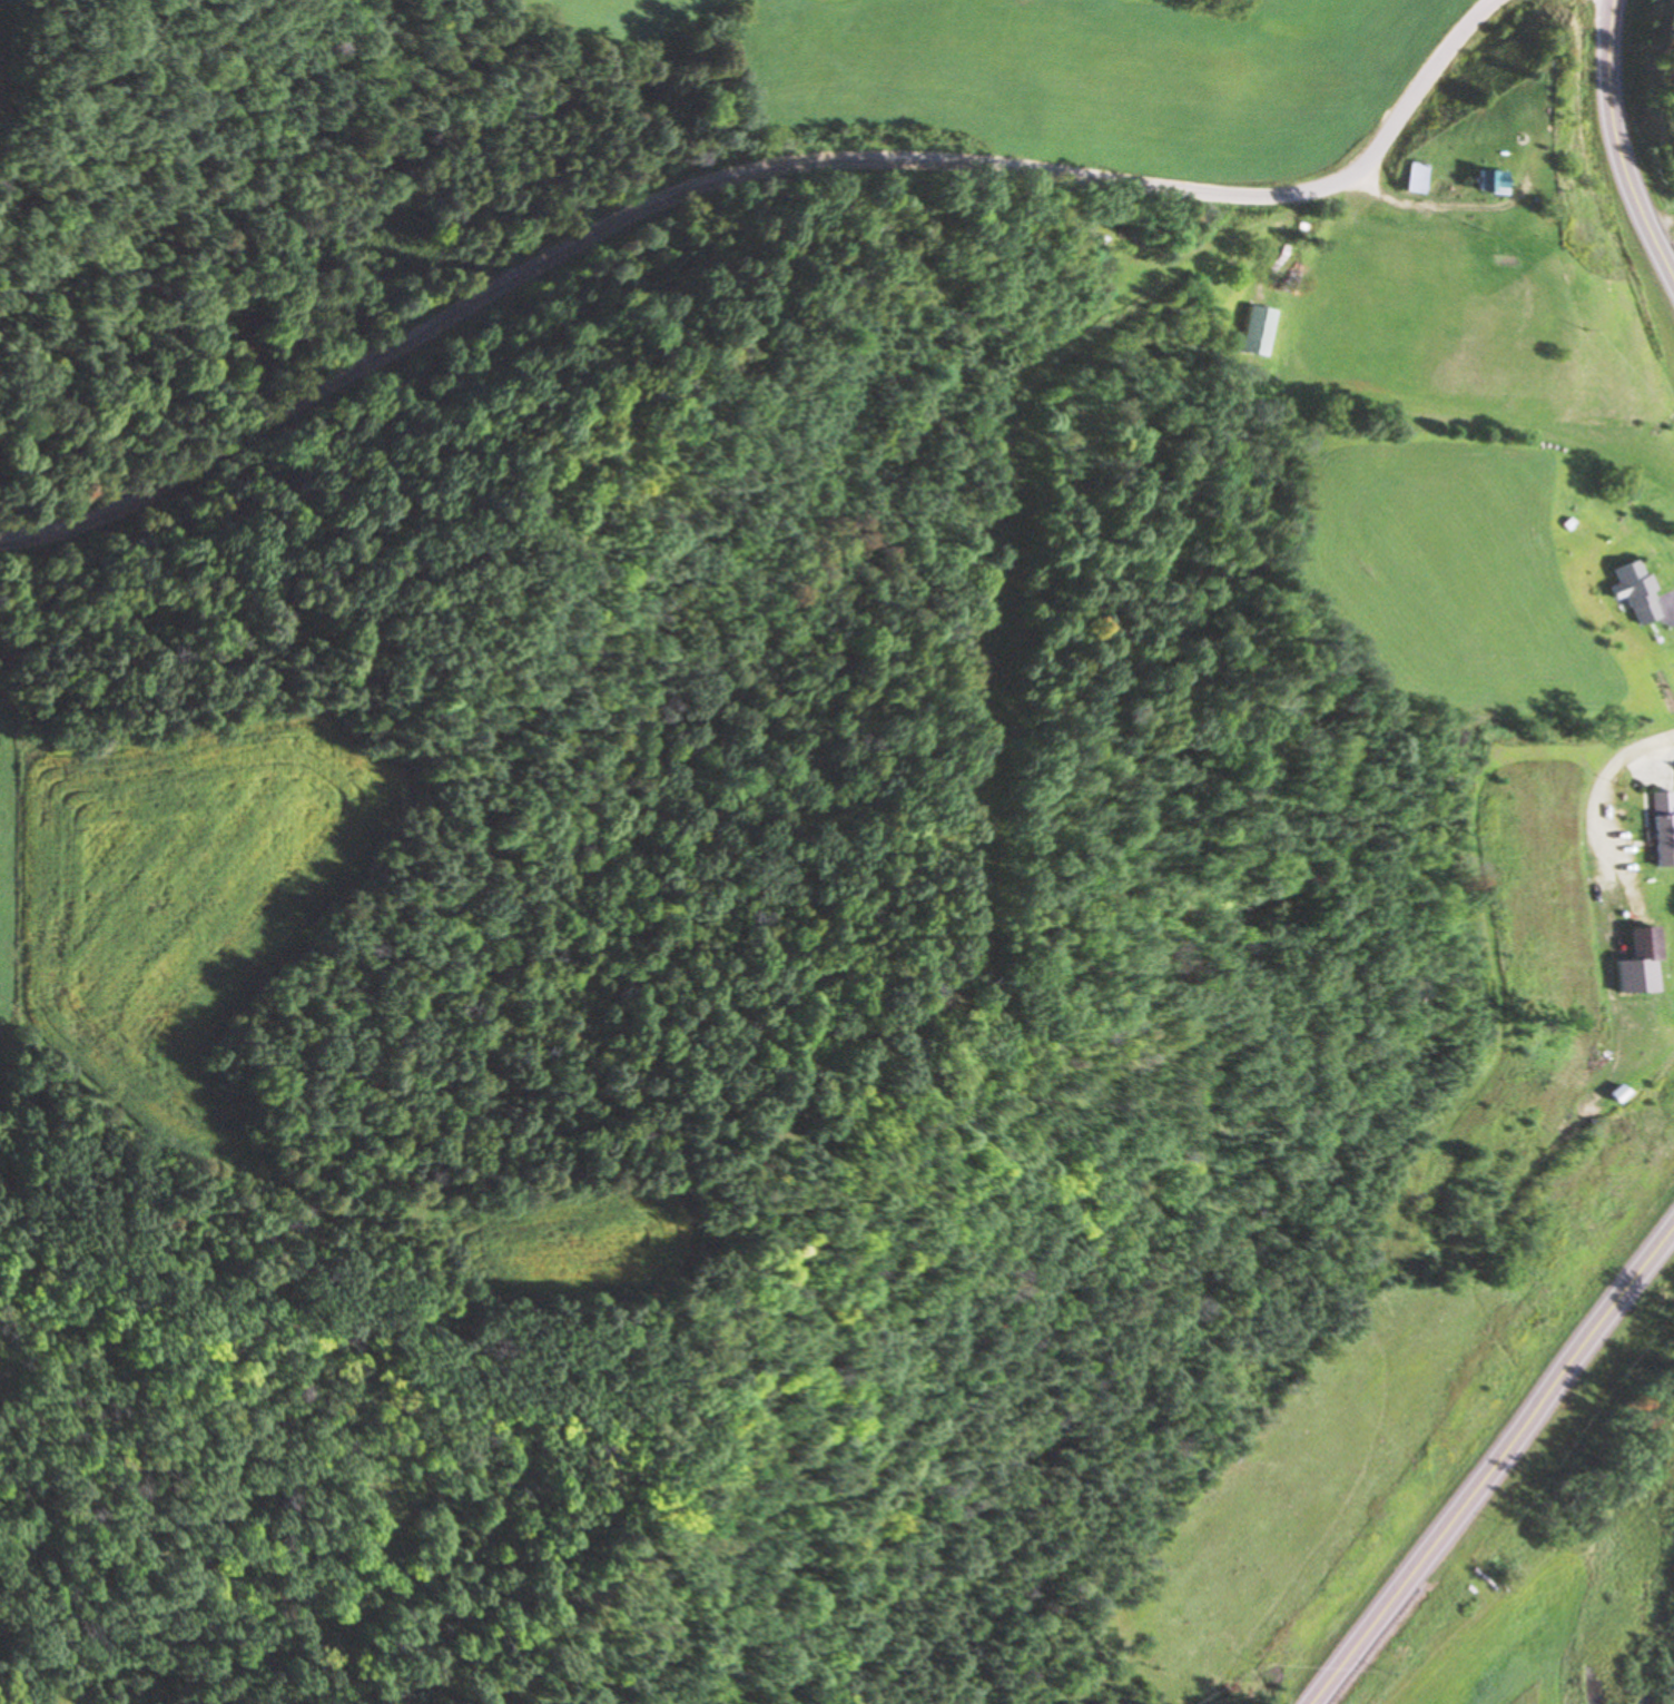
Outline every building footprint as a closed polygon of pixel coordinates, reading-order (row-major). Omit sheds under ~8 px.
[(1423,196),(1428,167),(1407,164),(1402,192),(1423,196)] [(1502,196),(1502,173),(1473,173),(1473,196),(1502,196)] [(1272,310),(1248,305),(1238,351),(1262,357),(1272,310)] [(1634,628),(1658,618),(1634,560),(1611,569),(1634,628)] [(1653,868),(1673,867),(1673,826),(1672,792),(1649,794),(1653,868)] [(1630,961),(1655,960),(1654,927),(1629,928),(1630,961)]
